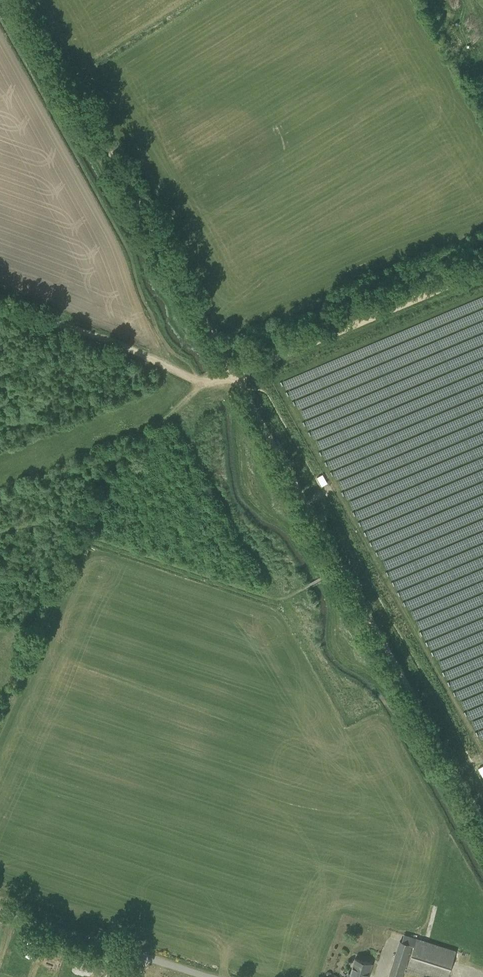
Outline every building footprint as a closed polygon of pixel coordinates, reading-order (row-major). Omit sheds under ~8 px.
[(322,474),(317,477),(321,486),(327,483),(322,474)] [(416,938),(403,935),(402,941),(399,940),(388,975),(392,976),(402,976),(405,971),(425,976),(447,976),(456,950),(416,938)] [(34,958),(41,940),(29,937),(24,954),(34,958)] [(371,964),(355,958),(349,976),(367,976),(371,964)]
